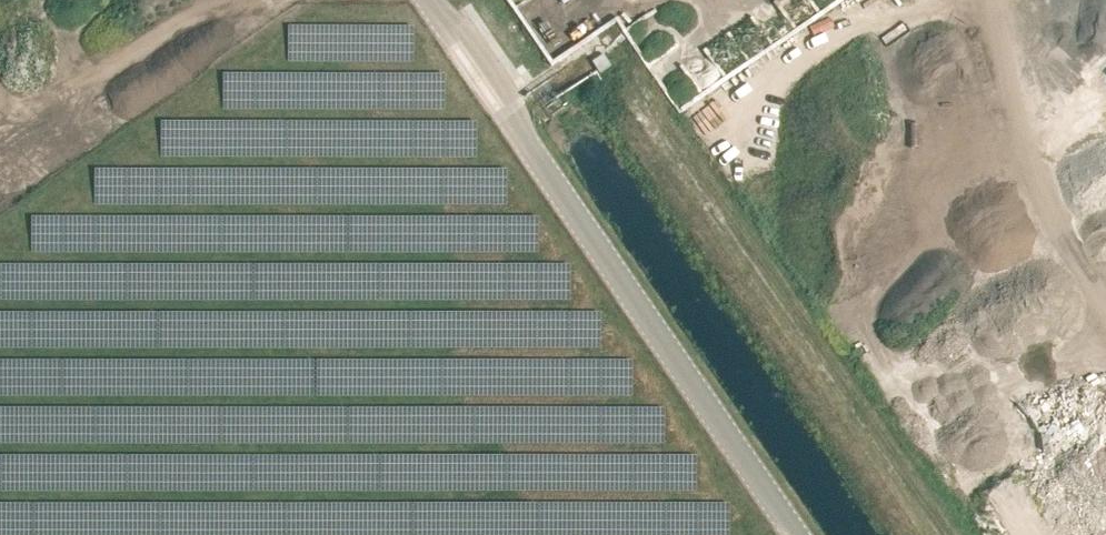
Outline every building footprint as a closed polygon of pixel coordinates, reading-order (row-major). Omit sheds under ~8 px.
[(593,62),(600,73),(612,66),(605,55),(593,62)]
